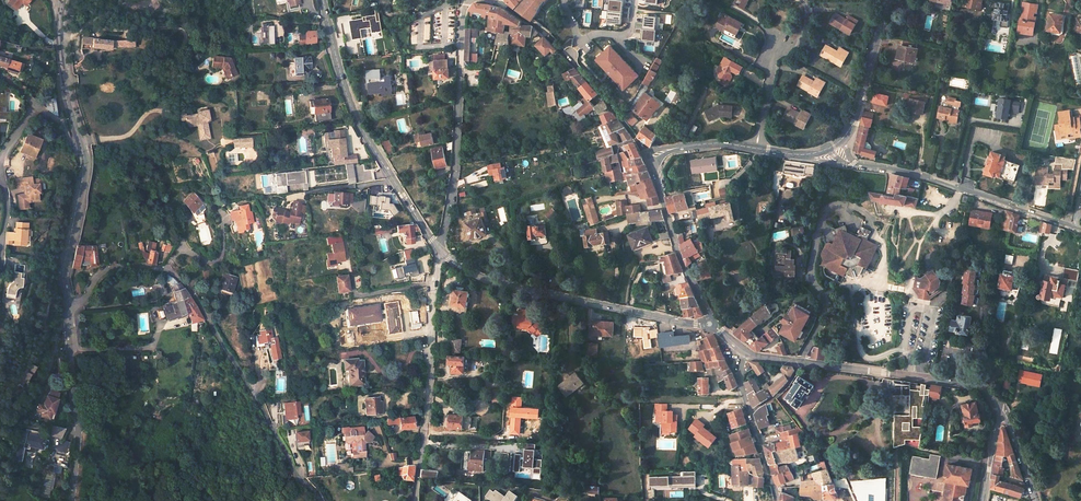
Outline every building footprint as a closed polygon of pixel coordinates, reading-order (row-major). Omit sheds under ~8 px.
[(8,4),(16,11),(24,1),(28,4),(32,0),(11,0),(8,4)] [(531,20),(544,2),(545,0),(524,0),(515,9),(523,15),(531,20)] [(748,0),(735,0),(733,4),(742,9),(748,0)] [(981,9),(982,0),(964,0),(963,8),(981,9)] [(476,2),(470,10),(487,13),(491,14),(490,17),(489,27),(485,27),(485,29),(485,31),(497,32),(495,43),(509,45),(508,36),(509,34),(504,33),(505,27),(505,22),(511,24),(511,33),(509,37),(511,42),(510,44),(525,46),(526,36),(534,36),(538,32),(531,26),(528,25),(521,25),(521,21),(511,14),(501,7),(497,6),(493,5),(491,5),(482,3),(476,2)] [(1001,20),(1005,21),(1008,4),(995,2),(992,19),(1001,20)] [(1017,32),(1032,35),(1034,21),(1031,20),(1033,11),(1036,12),(1037,5),(1022,2),(1017,32)] [(736,33),(739,29),(740,30),(743,24),(723,13),(717,23),(719,31),(734,38),(736,33)] [(841,29),(849,34),(857,21),(849,16),(847,20),(835,13),(832,19),(831,18),(829,20),(831,21),(830,22),(837,27),(839,23),(843,26),(841,29)] [(1045,30),(1059,33),(1062,16),(1048,14),(1045,30)] [(374,33),(382,31),(380,21),(377,21),(376,15),(366,16),(367,21),(364,21),(364,18),(350,21),(353,40),(363,38),(361,27),(373,25),(374,33)] [(1079,33),(1080,32),(1080,19),(1075,18),(1073,32),(1079,33)] [(275,43),(274,26),(263,26),(264,44),(275,43)] [(464,60),(464,65),(468,65),(468,61),(469,52),(470,36),(478,37),(483,37),(483,30),(479,30),(479,28),(466,28),(465,36),(464,60)] [(307,42),(315,42),(315,31),(306,31),(307,42)] [(536,45),(546,55),(551,50),(554,52),(556,50),(550,44),(544,37),(536,45)] [(84,38),(82,51),(92,52),(93,48),(111,49),(111,47),(135,46),(134,40),(109,41),(94,39),(84,38)] [(896,57),(913,61),(916,48),(915,48),(916,43),(902,39),(901,45),(899,44),(896,57)] [(642,76),(612,45),(596,60),(627,91),(642,76)] [(832,61),(840,65),(847,52),(840,48),(838,51),(826,45),(823,50),(822,50),(821,52),(822,53),(821,54),(828,58),(830,55),(834,57),(832,61)] [(469,52),(468,61),(476,61),(477,53),(469,52)] [(442,54),(433,55),(434,61),(434,62),(435,71),(435,79),(456,77),(456,70),(456,68),(447,68),(447,60),(443,60),(442,54)] [(223,70),(226,77),(236,72),(229,58),(213,56),(212,66),(222,68),(222,67),(223,67),(224,69),(223,70)] [(8,60),(0,57),(0,66),(6,68),(8,60)] [(294,75),(303,75),(303,72),(308,72),(308,69),(310,69),(310,57),(294,58),(294,64),(294,75)] [(642,83),(647,86),(650,79),(651,80),(656,72),(655,71),(661,60),(656,57),(642,83)] [(727,77),(730,79),(731,76),(731,73),(730,72),(731,70),(733,71),(740,74),(744,67),(727,58),(723,59),(717,70),(719,76),(725,80),(727,77)] [(21,63),(8,60),(5,70),(18,74),(20,67),(23,68),(24,64),(21,63)] [(571,76),(580,74),(573,68),(563,73),(566,82),(572,78),(571,76)] [(369,83),(381,82),(380,69),(365,70),(366,83),(369,83)] [(588,101),(589,101),(597,94),(593,90),(587,82),(583,78),(580,74),(571,76),(572,78),(580,87),(579,88),(588,101)] [(810,90),(818,94),(825,81),(817,77),(815,81),(803,75),(801,80),(799,79),(798,82),(799,82),(798,84),(806,88),(808,84),(812,86),(810,90)] [(381,82),(369,83),(370,94),(380,93),(392,92),(390,77),(384,78),(385,82),(381,82)] [(548,86),(549,92),(547,93),(550,105),(557,104),(553,85),(548,86)] [(633,109),(647,118),(659,103),(644,91),(639,88),(629,106),(633,109)] [(320,100),(328,99),(327,89),(319,90),(320,100)] [(945,121),(953,122),(954,115),(957,116),(958,110),(957,110),(958,105),(959,105),(959,101),(954,100),(954,99),(946,97),(946,102),(942,101),(940,102),(939,106),(938,106),(936,117),(943,119),(943,117),(946,118),(945,121)] [(909,111),(921,114),(924,102),(909,98),(908,103),(911,104),(909,111)] [(314,121),(330,119),(328,99),(320,100),(309,101),(310,114),(314,113),(314,121)] [(1009,112),(1009,110),(1017,111),(1018,103),(1010,102),(1010,100),(999,99),(998,105),(997,105),(996,112),(997,112),(996,118),(1007,119),(1009,112)] [(575,112),(579,117),(586,113),(588,111),(594,107),(598,112),(606,107),(605,103),(602,100),(594,107),(589,101),(588,101),(583,105),(581,102),(579,104),(580,105),(579,106),(576,105),(569,110),(569,111),(570,112),(571,113),(573,113),(574,113),(575,112)] [(57,111),(56,105),(56,101),(50,102),(45,102),(46,108),(49,111),(52,113),(55,115),(58,116),(57,111)] [(1009,110),(1009,112),(1026,115),(1028,105),(1018,103),(1017,111),(1009,110)] [(718,116),(720,115),(731,116),(731,105),(721,104),(714,108),(713,106),(706,109),(709,114),(706,116),(708,121),(718,116)] [(784,114),(785,114),(784,115),(792,119),(794,116),(798,118),(796,122),(804,126),(810,112),(803,108),(801,112),(789,106),(789,107),(786,112),(785,111),(784,114)] [(200,138),(209,137),(209,136),(206,121),(209,120),(207,110),(197,112),(197,113),(185,116),(184,114),(179,114),(181,125),(186,125),(197,123),(198,125),(200,138)] [(623,118),(627,124),(632,120),(629,116),(633,112),(631,110),(623,118)] [(586,113),(579,117),(577,117),(578,120),(591,118),(588,111),(586,113)] [(611,144),(618,142),(612,128),(617,126),(623,141),(630,139),(631,139),(631,138),(631,137),(630,135),(628,133),(616,118),(612,113),(609,111),(606,113),(601,115),(605,123),(601,125),(597,126),(605,146),(611,144)] [(870,113),(862,111),(860,121),(860,123),(858,131),(855,144),(854,148),(853,150),(862,153),(863,154),(873,157),(875,151),(869,149),(870,146),(867,141),(864,140),(868,125),(869,126),(871,119),(869,118),(870,113)] [(1073,140),(1079,139),(1078,130),(1079,130),(1078,124),(1073,124),(1072,120),(1068,120),(1067,112),(1059,113),(1060,122),(1057,122),(1058,126),(1053,127),(1054,132),(1056,132),(1057,138),(1066,136),(1066,138),(1073,137),(1073,140)] [(638,137),(650,146),(656,133),(644,125),(636,135),(638,137)] [(424,132),(414,134),(417,147),(438,142),(435,132),(425,135),(424,132)] [(34,158),(41,140),(28,135),(21,152),(34,158)] [(234,148),(253,147),(253,138),(234,138),(234,148)] [(332,159),(332,158),(333,157),(345,156),(344,146),(342,146),(341,139),(326,140),(327,148),(325,148),(326,160),(332,159)] [(390,140),(379,142),(387,154),(393,153),(390,140)] [(648,170),(647,170),(645,166),(644,163),(642,160),(640,156),(639,152),(635,144),(635,143),(634,142),(633,142),(632,143),(625,144),(630,150),(633,157),(630,157),(625,150),(617,153),(613,154),(602,157),(606,175),(608,182),(619,179),(623,180),(628,179),(629,185),(630,186),(631,190),(627,190),(612,192),(612,195),(631,193),(631,192),(640,189),(641,197),(645,197),(646,197),(649,197),(649,205),(656,204),(656,202),(658,202),(657,197),(656,193),(650,177),(649,174),(648,170)] [(445,160),(442,146),(431,149),(436,168),(445,166),(444,160),(445,160)] [(606,148),(595,151),(597,157),(613,153),(612,146),(606,148)] [(993,174),(1013,181),(1019,165),(1003,159),(1004,157),(999,155),(999,154),(990,152),(983,172),(992,175),(993,174)] [(345,156),(333,157),(334,166),(357,163),(356,155),(345,156)] [(1047,187),(1052,187),(1052,184),(1059,185),(1059,178),(1065,179),(1066,168),(1073,168),(1075,159),(1054,156),(1054,168),(1053,167),(1053,173),(1046,173),(1046,169),(1042,168),(1042,167),(1034,167),(1034,175),(1040,175),(1040,180),(1047,181),(1047,183),(1047,187)] [(782,171),(790,172),(789,173),(792,174),(794,176),(797,176),(797,175),(803,176),(803,174),(812,176),(813,167),(804,166),(804,165),(794,164),(783,162),(782,171)] [(494,174),(495,180),(506,178),(504,168),(501,168),(500,163),(487,165),(488,171),(493,170),(494,174)] [(286,185),(305,183),(304,170),(285,173),(286,185)] [(897,186),(906,188),(908,178),(906,177),(899,176),(895,175),(890,174),(889,183),(887,195),(869,192),(869,193),(871,200),(915,207),(917,198),(907,195),(907,197),(901,195),(896,194),(897,186)] [(1040,175),(1034,175),(1033,183),(1047,183),(1047,181),(1040,180),(1040,175)] [(25,185),(26,193),(19,194),(21,203),(30,201),(30,199),(39,198),(38,192),(38,189),(40,189),(39,183),(41,183),(40,178),(33,179),(32,176),(24,177),(25,185)] [(24,177),(15,179),(16,186),(25,185),(24,177)] [(719,189),(720,196),(729,195),(730,188),(719,189)] [(186,205),(196,216),(197,216),(197,217),(202,223),(209,220),(206,209),(203,203),(193,192),(184,200),(187,203),(186,205)] [(333,201),(351,202),(352,193),(335,192),(335,195),(334,195),(333,201)] [(665,197),(664,197),(669,213),(687,208),(683,193),(665,197)] [(388,197),(369,195),(369,205),(378,206),(379,209),(388,210),(392,217),(399,214),(393,204),(388,204),(388,197)] [(580,200),(590,225),(600,222),(591,196),(580,200)] [(633,242),(657,239),(656,232),(654,232),(654,230),(652,230),(651,219),(663,218),(662,215),(660,209),(640,211),(639,203),(638,203),(627,205),(626,198),(616,199),(617,210),(613,212),(615,216),(619,215),(628,214),(629,222),(642,220),(642,222),(636,224),(637,230),(631,231),(633,242)] [(688,211),(689,217),(698,215),(699,220),(726,214),(728,221),(734,219),(730,201),(725,202),(724,200),(715,202),(715,201),(705,204),(706,207),(704,207),(696,209),(688,211)] [(696,209),(704,207),(702,200),(695,201),(696,209)] [(274,209),(273,216),(277,217),(276,220),(284,221),(283,223),(289,224),(289,223),(294,223),(294,222),(300,223),(302,214),(300,213),(302,203),(294,202),(292,212),(291,212),(291,213),(290,213),(284,212),(284,211),(274,209)] [(229,217),(233,222),(228,226),(230,234),(240,232),(240,230),(242,230),(245,234),(251,233),(250,224),(252,224),(251,213),(248,214),(247,206),(239,208),(239,211),(229,213),(229,217)] [(485,206),(480,208),(484,222),(489,220),(485,206)] [(546,215),(550,219),(556,213),(552,209),(546,215)] [(984,212),(972,210),(970,224),(989,228),(992,216),(983,214),(984,212)] [(1006,210),(1002,229),(1009,230),(1016,232),(1020,232),(1022,226),(1017,225),(1018,218),(1020,219),(1022,219),(1022,218),(1022,217),(1020,216),(1019,215),(1013,213),(1013,212),(1006,210)] [(466,222),(471,238),(487,233),(481,217),(466,222)] [(534,221),(527,222),(529,238),(530,238),(531,239),(534,239),(535,238),(535,237),(540,237),(541,238),(542,238),(544,238),(545,238),(546,237),(546,234),(547,234),(545,225),(536,226),(535,225),(534,221)] [(16,232),(16,240),(16,245),(23,245),(23,241),(27,241),(27,236),(28,236),(30,236),(30,229),(28,229),(28,223),(17,222),(16,229),(16,232)] [(1042,231),(1049,233),(1051,225),(1043,222),(1042,231)] [(414,224),(403,225),(403,228),(404,238),(406,238),(407,239),(410,239),(411,238),(411,237),(413,237),(413,236),(419,235),(421,235),(414,224)] [(820,255),(825,266),(837,272),(838,269),(845,273),(847,274),(850,275),(853,276),(855,276),(857,275),(859,274),(861,273),(862,271),(863,268),(864,266),(867,259),(870,260),(875,248),(874,243),(866,239),(871,230),(865,228),(864,231),(860,229),(859,228),(857,232),(858,232),(857,234),(856,236),(847,232),(844,225),(834,229),(836,236),(832,244),(829,243),(826,244),(820,255)] [(790,228),(791,236),(802,234),(803,234),(802,226),(790,228)] [(586,247),(610,242),(608,231),(595,233),(595,231),(593,231),(592,229),(585,230),(584,228),(578,229),(580,236),(584,236),(586,247)] [(7,232),(6,245),(13,245),(13,240),(15,240),(15,232),(7,232)] [(326,269),(336,268),(335,262),(345,261),(341,237),(330,238),(332,253),(326,254),(327,260),(325,260),(326,269)] [(699,237),(690,239),(694,246),(696,245),(702,243),(702,242),(701,239),(701,238),(699,237)] [(680,245),(679,245),(686,266),(687,265),(691,261),(691,260),(699,256),(695,248),(697,248),(696,245),(694,246),(690,239),(684,243),(680,245)] [(144,246),(140,247),(141,253),(147,262),(154,264),(157,252),(154,252),(157,243),(149,241),(148,245),(147,250),(151,251),(150,254),(145,253),(144,246)] [(78,269),(79,269),(79,260),(80,257),(90,258),(90,267),(95,266),(97,266),(95,246),(85,247),(78,246),(74,260),(73,268),(78,269)] [(929,251),(934,258),(940,254),(937,250),(933,248),(929,251)] [(655,257),(659,257),(660,262),(663,276),(664,282),(671,280),(670,277),(676,276),(675,273),(683,272),(675,255),(674,252),(668,253),(667,250),(659,249),(658,250),(655,250),(655,257)] [(790,250),(785,250),(785,253),(784,258),(784,266),(774,265),(774,272),(784,273),(784,280),(792,281),(792,274),(794,275),(794,266),(792,266),(793,259),(790,259),(790,250)] [(940,254),(934,258),(939,266),(945,262),(940,254)] [(1012,263),(1014,257),(1007,254),(1004,261),(1012,263)] [(415,269),(412,258),(403,260),(404,266),(393,268),(396,278),(403,277),(402,274),(407,273),(408,276),(412,275),(412,276),(417,275),(416,269),(415,269)] [(1002,263),(997,287),(1011,290),(1011,288),(1018,289),(1019,285),(1020,285),(1021,285),(1022,284),(1022,282),(1022,281),(1021,281),(1020,281),(1020,278),(1014,277),(1014,275),(1011,274),(1011,272),(1004,270),(1005,264),(1002,263)] [(924,276),(923,281),(919,284),(914,283),(913,286),(911,288),(917,296),(929,299),(940,291),(938,287),(939,281),(932,271),(924,276)] [(20,288),(22,288),(24,273),(13,272),(12,278),(8,281),(10,285),(9,286),(8,288),(7,291),(7,294),(16,295),(15,293),(16,292),(16,291),(17,290),(18,289),(19,288),(20,288)] [(1045,273),(1040,293),(1039,293),(1038,293),(1038,294),(1038,295),(1039,296),(1040,296),(1041,296),(1042,296),(1042,295),(1050,297),(1051,294),(1062,296),(1065,285),(1067,285),(1068,279),(1045,273)] [(219,288),(233,292),(237,278),(224,274),(219,288)] [(338,293),(349,292),(347,276),(336,278),(338,293)] [(923,281),(924,276),(920,279),(917,278),(915,277),(914,283),(919,284),(923,281)] [(159,295),(169,293),(168,288),(164,288),(163,283),(158,284),(158,285),(157,285),(159,295)] [(167,319),(168,322),(179,318),(178,315),(180,314),(180,315),(189,312),(192,322),(205,320),(200,313),(197,307),(190,297),(181,285),(172,288),(176,300),(162,304),(161,304),(163,310),(157,312),(160,320),(167,317),(167,319)] [(692,292),(690,287),(678,289),(679,291),(677,291),(677,298),(682,298),(683,308),(684,317),(694,314),(695,317),(703,315),(698,306),(696,301),(693,295),(692,292)] [(460,312),(462,311),(466,311),(467,307),(466,306),(468,292),(463,291),(456,290),(455,290),(454,292),(451,291),(450,302),(453,302),(452,305),(454,305),(453,309),(454,311),(460,312)] [(948,296),(946,307),(952,308),(955,297),(948,296)] [(750,316),(732,332),(741,338),(757,324),(771,312),(765,302),(750,316)] [(782,323),(785,324),(780,332),(796,341),(810,315),(794,306),(790,315),(787,314),(782,323)] [(535,332),(538,336),(544,332),(540,327),(541,326),(536,320),(535,322),(532,321),(532,320),(527,320),(527,311),(519,310),(519,317),(514,316),(513,328),(524,329),(524,328),(527,328),(532,334),(533,333),(535,332)] [(952,319),(950,328),(959,330),(959,331),(967,333),(971,317),(963,315),(962,316),(958,315),(957,321),(952,319)] [(613,322),(593,321),(593,326),(593,329),(590,329),(590,334),(599,335),(599,339),(605,340),(606,335),(612,336),(613,322)] [(775,324),(750,345),(754,349),(758,351),(779,334),(775,324)] [(274,343),(271,343),(274,359),(282,358),(278,336),(273,337),(271,328),(259,330),(260,334),(257,335),(258,344),(271,342),(270,340),(273,340),(274,343)] [(689,336),(688,335),(683,335),(674,336),(673,333),(658,334),(660,345),(690,342),(689,336)] [(707,369),(708,374),(711,375),(717,374),(719,381),(726,378),(731,390),(738,387),(733,375),(731,372),(729,370),(726,363),(725,360),(721,353),(718,346),(717,343),(713,334),(704,339),(706,343),(701,345),(698,346),(703,359),(705,361),(707,369)] [(450,351),(460,352),(461,340),(452,339),(450,351)] [(782,344),(776,346),(778,354),(786,354),(782,344)] [(812,346),(806,357),(815,359),(824,360),(825,348),(812,346)] [(945,356),(937,354),(936,363),(943,364),(945,356)] [(452,372),(464,373),(464,371),(465,359),(465,357),(450,356),(449,364),(452,364),(452,372)] [(359,387),(359,385),(363,385),(362,362),(356,362),(356,359),(343,360),(344,370),(349,370),(350,388),(359,387)] [(690,362),(690,371),(703,369),(701,361),(690,362)] [(753,369),(757,375),(764,370),(758,362),(750,361),(748,362),(753,369)] [(23,367),(14,381),(21,386),(25,380),(26,381),(30,375),(31,375),(36,369),(32,366),(31,365),(30,364),(26,369),(23,367)] [(769,387),(766,389),(764,390),(762,392),(752,379),(744,384),(747,390),(749,394),(748,394),(750,401),(754,408),(768,398),(779,388),(784,384),(787,380),(794,370),(792,366),(782,365),(781,369),(785,375),(769,387)] [(1042,374),(1020,368),(1017,377),(1022,378),(1021,381),(1030,383),(1031,381),(1039,383),(1042,374)] [(558,386),(566,396),(578,387),(581,390),(586,386),(575,372),(558,386)] [(794,383),(785,397),(799,407),(809,391),(810,392),(813,391),(814,389),(814,387),(813,386),(813,385),(799,376),(794,382),(794,383)] [(699,378),(700,393),(710,393),(710,391),(709,384),(709,378),(699,378)] [(1010,379),(1004,378),(1002,387),(1008,389),(1010,379)] [(909,382),(895,380),(895,386),(895,394),(909,394),(909,383),(909,382)] [(909,383),(909,394),(909,411),(912,411),(912,415),(912,417),(924,417),(926,405),(922,405),(924,394),(928,394),(929,388),(925,388),(925,384),(920,383),(920,385),(916,384),(917,383),(914,382),(913,384),(909,383)] [(939,386),(930,385),(928,395),(937,397),(939,386)] [(58,399),(47,396),(45,405),(39,404),(37,411),(42,412),(42,415),(52,418),(58,399)] [(367,414),(381,412),(381,403),(378,404),(378,397),(364,397),(365,407),(367,407),(367,414)] [(301,414),(300,401),(284,403),(285,419),(297,418),(297,414),(301,414)] [(961,404),(965,426),(972,424),(972,422),(979,420),(980,420),(979,413),(978,413),(976,401),(961,404)] [(655,412),(656,412),(656,421),(662,421),(662,425),(665,428),(664,429),(663,433),(669,434),(669,432),(676,432),(676,418),(675,418),(672,415),(672,411),(666,411),(666,403),(655,403),(655,412)] [(755,414),(760,428),(769,424),(766,414),(769,413),(766,405),(760,409),(755,414)] [(744,415),(742,409),(729,413),(734,428),(747,424),(745,417),(744,415)] [(471,426),(471,417),(469,415),(450,414),(449,427),(469,428),(471,426)] [(912,425),(912,417),(912,415),(894,415),(893,447),(898,445),(904,444),(904,438),(909,438),(909,436),(916,436),(916,438),(920,438),(922,425),(912,425)] [(399,428),(413,427),(412,417),(398,418),(399,423),(399,428)] [(689,428),(696,434),(695,436),(704,443),(704,444),(706,446),(708,446),(709,446),(716,437),(702,427),(704,425),(696,419),(689,428)] [(63,438),(66,428),(51,425),(49,434),(63,438)] [(353,457),(365,456),(365,453),(367,451),(365,449),(364,443),(366,441),(370,441),(374,435),(368,430),(364,435),(363,432),(365,431),(364,425),(350,427),(349,426),(342,426),(343,430),(345,431),(346,441),(349,443),(352,443),(354,444),(356,442),(357,451),(352,452),(353,457)] [(780,485),(788,482),(791,481),(794,479),(794,476),(790,470),(787,465),(778,467),(777,463),(778,463),(782,462),(798,458),(795,446),(803,444),(801,436),(797,437),(796,433),(804,431),(800,428),(798,426),(785,430),(788,440),(785,440),(776,444),(773,445),(773,443),(765,445),(771,464),(773,470),(774,476),(776,481),(777,484),(779,484),(780,485)] [(1017,465),(1015,459),(1008,439),(1004,427),(1001,428),(998,444),(995,460),(992,480),(990,488),(1020,496),(1021,492),(1022,487),(1025,488),(1023,483),(1019,482),(1018,486),(998,480),(1000,475),(1002,476),(1003,475),(1003,474),(1004,468),(1002,467),(1002,461),(1003,455),(1006,455),(1009,462),(1012,467),(1012,476),(1022,479),(1017,465)] [(300,443),(300,441),(306,441),(305,429),(292,430),(294,443),(300,443)] [(734,451),(736,457),(750,455),(750,453),(751,452),(748,446),(752,444),(751,440),(749,436),(747,436),(745,432),(747,431),(747,430),(729,436),(732,443),(730,443),(733,451),(734,451)] [(15,459),(14,462),(21,463),(24,449),(29,450),(30,446),(47,450),(49,440),(44,438),(37,437),(38,432),(32,431),(31,435),(25,434),(25,433),(19,432),(16,443),(18,444),(16,452),(13,452),(12,459),(15,459)] [(542,479),(543,459),(536,459),(537,444),(526,444),(524,467),(535,467),(534,479),(542,479)] [(482,471),(484,451),(471,450),(471,455),(471,459),(468,459),(467,470),(482,471)] [(65,456),(56,454),(53,464),(54,464),(54,466),(62,467),(62,468),(66,469),(67,462),(67,461),(64,461),(65,456)] [(756,454),(756,459),(748,459),(740,458),(733,459),(733,465),(732,472),(735,484),(750,485),(755,486),(756,486),(765,487),(764,478),(763,477),(764,472),(763,471),(763,467),(760,458),(758,458),(757,454),(756,454)] [(928,458),(911,455),(908,473),(918,475),(918,473),(926,475),(925,477),(935,478),(939,456),(929,454),(928,458)] [(333,473),(352,471),(352,463),(338,464),(338,467),(337,465),(332,466),(333,473)] [(946,464),(943,480),(944,480),(943,481),(945,482),(941,500),(963,500),(966,484),(968,485),(971,469),(946,464)] [(406,480),(415,480),(416,465),(405,466),(404,476),(406,480)] [(832,482),(830,476),(827,468),(813,472),(814,475),(815,480),(800,482),(800,483),(801,486),(801,494),(811,495),(815,497),(815,499),(818,499),(818,500),(836,500),(835,499),(838,499),(832,482)] [(423,480),(436,481),(437,473),(424,472),(423,480)] [(694,485),(694,477),(695,477),(695,472),(682,473),(682,477),(676,477),(676,486),(694,485)] [(661,488),(668,488),(668,477),(649,478),(649,485),(653,484),(660,484),(661,488)] [(676,486),(676,477),(668,477),(668,488),(694,488),(694,485),(676,486)] [(851,481),(859,500),(887,500),(887,478),(851,481)] [(599,487),(586,485),(585,493),(599,494),(599,487)] [(520,497),(511,491),(507,497),(496,490),(495,492),(491,489),(486,497),(491,500),(518,500),(520,497)] [(794,500),(794,497),(793,496),(782,492),(781,497),(781,500),(794,500)]
